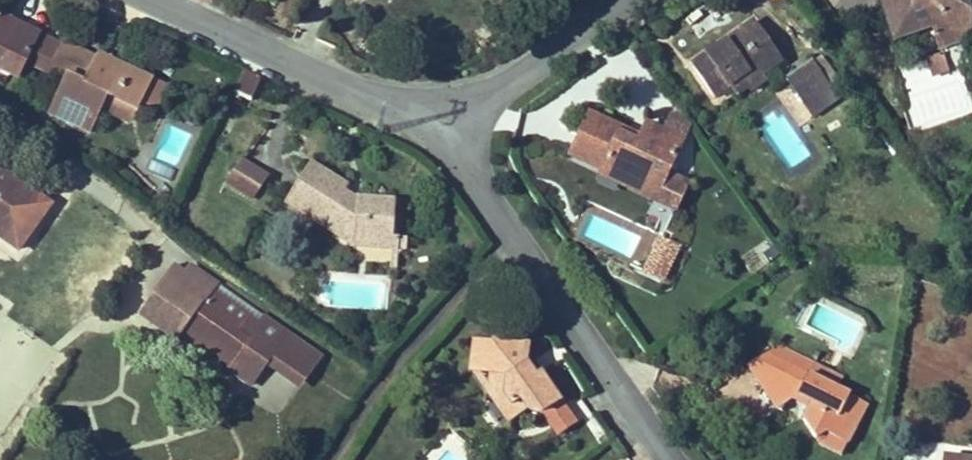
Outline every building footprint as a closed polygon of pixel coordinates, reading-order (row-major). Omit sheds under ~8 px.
[(891,45),(928,33),(934,53),(971,41),(957,0),(876,0),(891,45)] [(30,37),(0,23),(0,78),(9,82),(14,70),(30,37)] [(751,25),(689,68),(710,101),(725,92),(746,79),(758,81),(778,67),(751,25)] [(30,37),(14,70),(39,82),(43,75),(55,48),(30,37)] [(131,112),(134,104),(148,110),(157,107),(165,90),(115,67),(109,79),(90,70),(92,65),(55,48),(43,75),(65,85),(61,92),(46,124),(82,141),(93,119),(102,99),(131,112)] [(92,65),(90,70),(109,79),(115,67),(96,58),(92,65)] [(939,59),(920,65),(926,81),(945,75),(939,59)] [(805,114),(828,98),(806,67),(784,83),(805,114)] [(65,85),(43,75),(39,82),(61,92),(65,85)] [(260,84),(241,75),(232,97),(249,105),(260,84)] [(761,86),(758,81),(746,79),(725,92),(731,101),(743,93),(747,97),(761,86)] [(835,109),(828,98),(805,114),(812,124),(835,109)] [(121,132),(131,112),(102,99),(93,119),(121,132)] [(640,138),(590,113),(571,149),(602,164),(605,158),(622,166),(618,174),(636,183),(640,174),(658,184),(648,203),(645,209),(665,219),(683,183),(663,173),(680,141),(647,124),(640,138)] [(648,203),(658,184),(640,174),(636,183),(618,174),(622,166),(605,158),(602,164),(596,177),(648,203)] [(260,179),(235,160),(220,180),(246,199),(260,179)] [(344,188),(304,164),(279,204),(330,236),(389,242),(392,204),(350,200),(348,203),(338,197),(344,188)] [(30,197),(0,176),(0,241),(30,197)] [(388,253),(389,242),(330,236),(351,250),(388,253)] [(658,284),(677,249),(657,238),(639,274),(658,284)] [(285,334),(211,286),(186,269),(180,278),(165,268),(134,317),(172,341),(175,336),(213,360),(209,367),(246,391),(269,357),(285,334)] [(172,341),(134,317),(130,323),(168,348),(172,341)] [(318,357),(285,334),(269,357),(302,379),(318,357)] [(490,336),(489,345),(471,345),(471,372),(489,373),(489,392),(507,394),(514,404),(523,398),(533,411),(549,413),(567,399),(545,370),(541,372),(531,355),(525,355),(525,335),(490,336)] [(175,336),(172,341),(209,367),(213,360),(175,336)] [(866,403),(765,351),(746,363),(777,407),(790,395),(795,391),(812,400),(809,405),(803,416),(816,436),(826,429),(848,441),(866,403)] [(510,426),(533,411),(523,398),(514,404),(507,394),(489,392),(489,373),(471,372),(510,426)] [(812,400),(795,391),(790,395),(809,405),(812,400)] [(454,423),(448,430),(458,439),(464,433),(454,423)]
